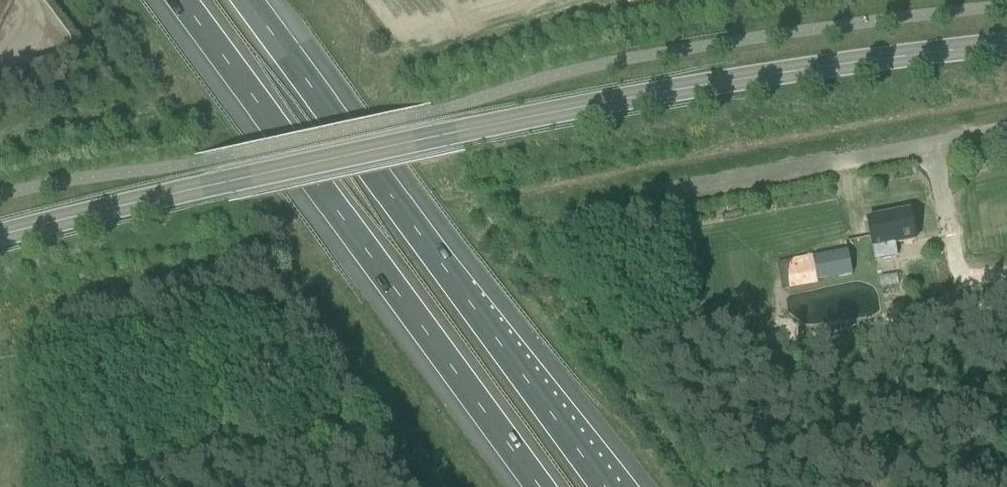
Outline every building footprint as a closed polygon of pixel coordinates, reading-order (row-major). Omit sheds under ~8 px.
[(897,247),(917,243),(910,211),(868,220),(876,262),(899,257),(897,247)] [(849,250),(777,265),(782,289),(853,275),(849,250)] [(906,310),(891,312),(894,328),(909,325),(906,310)]
